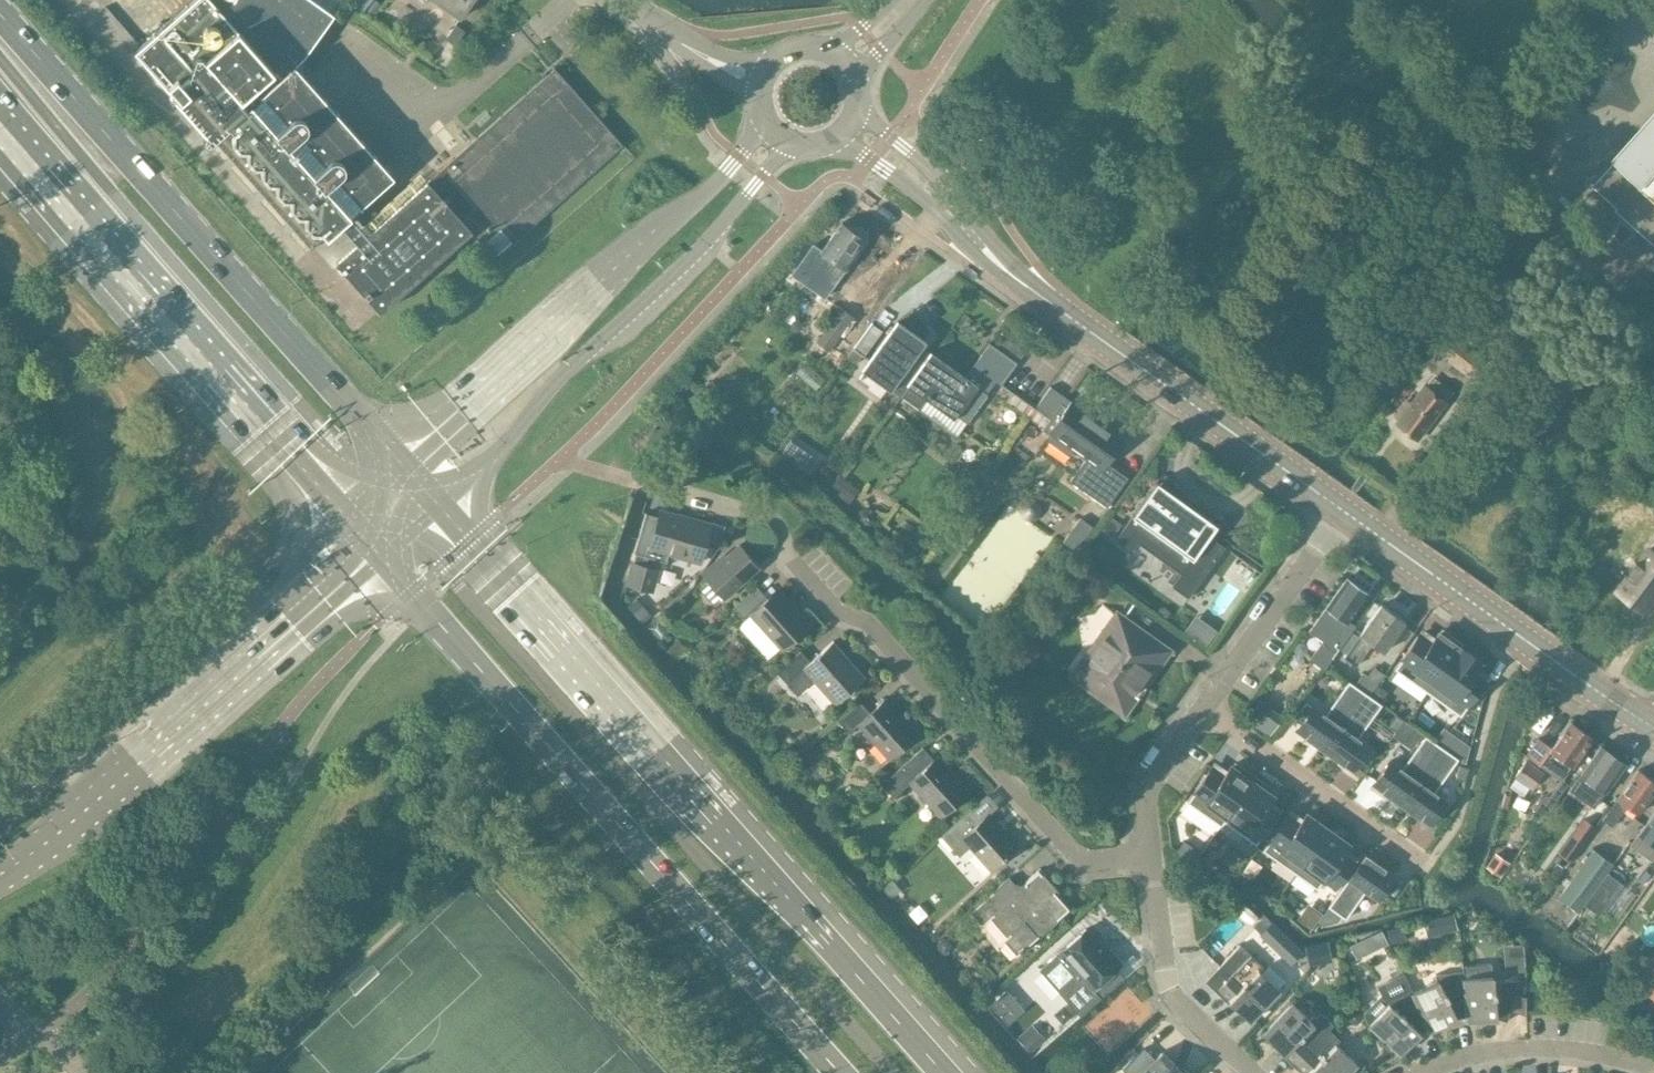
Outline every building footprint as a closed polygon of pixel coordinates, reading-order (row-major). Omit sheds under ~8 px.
[(333,14),(314,0),(190,0),(134,50),(205,130),(204,131),(203,132),(203,133),(202,134),(202,135),(203,137),(203,138),(204,139),(205,140),(206,140),(207,141),(209,141),(210,141),(212,140),(214,138),(229,156),(229,157),(234,163),(235,162),(258,188),(257,189),(263,196),(264,195),(287,220),(286,221),(293,229),(294,228),(309,246),(308,247),(309,249),(348,213),(340,204),(349,195),(353,200),(386,170),(386,171),(388,170),(298,69),(297,71),(298,71),(276,90),(279,94),(258,112),(250,104),(251,103),(250,102),(247,104),(241,97),(273,69),(279,76),(303,55),(333,14)] [(471,0),(435,0),(459,17),(471,0)] [(444,69),(470,33),(456,23),(429,59),(444,69)] [(495,258),(622,144),(554,67),(367,233),(335,262),(380,312),(382,311),(381,310),(470,230),(495,258)] [(1615,158),(1618,161),(1600,181),(1624,203),(1622,205),(1653,234),(1653,115),(1615,158)] [(845,268),(866,239),(854,231),(854,228),(847,223),(844,224),(841,222),(820,251),(812,245),(804,257),(836,280),(845,268)] [(853,344),(867,326),(842,307),(816,340),(830,351),(841,336),(853,344)] [(902,392),(928,356),(918,348),(923,341),(896,321),(862,368),(889,388),(891,385),(902,392)] [(1435,348),(1468,372),(1479,358),(1446,333),(1435,348)] [(963,377),(930,353),(928,356),(902,392),(900,395),(918,408),(928,394),(966,422),(986,393),(984,391),(993,379),(1000,384),(1016,362),(988,342),(963,377)] [(725,343),(708,360),(715,367),(732,350),(725,343)] [(853,350),(848,358),(855,363),(860,356),(853,350)] [(1416,439),(1446,400),(1424,384),(1395,422),(1416,439)] [(1105,462),(1122,438),(1070,400),(1069,400),(1049,386),(1033,407),(1049,418),(1040,429),(1047,434),(1049,432),(1084,457),(1067,482),(1104,509),(1126,478),(1105,462)] [(1224,546),(1208,535),(1216,524),(1156,481),(1148,492),(1115,537),(1131,550),(1137,541),(1179,572),(1170,585),(1187,597),(1224,546)] [(1018,510),(1018,511),(1018,512),(1019,513),(1019,514),(1019,515),(1020,516),(1020,517),(1021,517),(1021,518),(1022,518),(1023,519),(1024,519),(1024,520),(1025,520),(1026,521),(1027,521),(1028,521),(1029,521),(1030,521),(1031,521),(1032,521),(1032,520),(1033,520),(1034,520),(1034,519),(1035,519),(1036,519),(1036,518),(1037,518),(1037,517),(1038,516),(1039,515),(1039,514),(1039,513),(1040,512),(1040,511),(1040,510),(1040,509),(1040,508),(1039,508),(1039,507),(1039,506),(1039,505),(1038,505),(1038,504),(1037,503),(1036,502),(1035,502),(1035,501),(1034,501),(1033,500),(1031,500),(1030,500),(1029,499),(1028,500),(1027,500),(1026,500),(1025,500),(1024,501),(1023,502),(1022,502),(1022,503),(1021,503),(1020,504),(1020,505),(1019,505),(1019,506),(1019,507),(1019,508),(1018,508),(1018,509),(1018,510)] [(700,562),(706,542),(711,525),(660,510),(658,516),(645,512),(634,552),(635,553),(626,583),(645,588),(652,567),(645,565),(648,557),(666,562),(669,553),(700,562)] [(1108,514),(1099,527),(1111,536),(1121,523),(1108,514)] [(1072,552),(1090,528),(1077,519),(1060,543),(1072,552)] [(723,597),(758,566),(739,544),(704,575),(723,597)] [(1616,590),(1643,611),(1653,596),(1653,553),(1648,548),(1637,561),(1635,560),(1634,559),(1633,560),(1634,561),(1625,573),(1624,572),(1623,574),(1626,576),(1616,590)] [(1353,625),(1346,620),(1365,592),(1345,578),(1307,632),(1321,641),(1308,659),(1322,669),(1338,647),(1349,631),(1353,625)] [(808,624),(777,589),(767,598),(756,585),(733,606),(744,619),(751,613),(781,648),(808,624)] [(1349,631),(1338,647),(1346,653),(1343,657),(1355,665),(1371,643),(1383,651),(1404,621),(1401,618),(1402,617),(1392,610),(1391,612),(1381,604),(1357,636),(1349,631)] [(1123,711),(1167,650),(1116,614),(1072,675),(1123,711)] [(657,621),(648,629),(661,643),(666,638),(667,632),(657,621)] [(1419,633),(1394,668),(1427,692),(1459,646),(1461,643),(1448,633),(1446,637),(1438,631),(1431,641),(1419,633)] [(680,650),(684,641),(671,636),(668,645),(680,650)] [(863,678),(831,642),(810,661),(800,650),(777,671),(798,694),(815,679),(836,703),(863,678)] [(1459,646),(1427,692),(1460,715),(1485,680),(1473,672),(1481,662),(1459,646)] [(1305,700),(1292,719),(1299,724),(1296,729),(1324,749),(1364,692),(1348,680),(1324,714),(1305,700)] [(1364,692),(1324,749),(1352,769),(1369,745),(1357,737),(1381,704),(1364,692)] [(720,697),(719,702),(721,705),(729,707),(733,706),(734,701),(732,698),(724,695),(720,697)] [(916,733),(885,698),(870,712),(859,700),(837,719),(849,732),(858,723),(889,758),(916,733)] [(1265,734),(1281,711),(1264,700),(1260,707),(1253,702),(1243,718),(1265,734)] [(1395,714),(1387,725),(1395,730),(1403,719),(1395,714)] [(1403,720),(1393,735),(1402,741),(1413,727),(1403,720)] [(1561,780),(1591,737),(1568,720),(1549,747),(1536,737),(1525,754),(1561,780)] [(1389,760),(1372,783),(1400,803),(1441,746),(1425,735),(1401,768),(1389,760)] [(1603,791),(1624,762),(1620,760),(1619,756),(1613,752),(1609,752),(1599,745),(1567,789),(1575,795),(1587,779),(1603,791)] [(1441,746),(1400,803),(1429,823),(1445,800),(1434,792),(1457,758),(1441,746)] [(968,791),(936,756),(933,759),(922,747),(881,783),(893,797),(910,781),(940,816),(968,791)] [(1534,787),(1543,772),(1529,763),(1520,778),(1534,787)] [(1212,766),(1187,801),(1220,825),(1254,776),(1241,766),(1238,770),(1230,764),(1223,774),(1212,766)] [(1459,764),(1455,777),(1464,780),(1468,767),(1459,764)] [(1653,787),(1653,782),(1636,769),(1603,815),(1613,822),(1624,805),(1635,813),(1653,787)] [(1254,776),(1220,825),(1223,821),(1255,843),(1277,813),(1266,805),(1273,794),(1265,789),(1267,785),(1254,776)] [(1568,860),(1608,804),(1597,796),(1557,852),(1568,860)] [(1017,847),(987,813),(980,820),(969,808),(939,835),(958,856),(970,845),(992,869),(1017,847)] [(1630,843),(1651,858),(1653,853),(1653,810),(1630,843)] [(1287,814),(1262,849),(1295,873),(1327,827),(1306,812),(1299,822),(1287,814)] [(1327,827),(1295,873),(1316,888),(1322,879),(1334,887),(1353,861),(1341,853),(1348,843),(1327,827)] [(1628,846),(1608,873),(1617,880),(1637,852),(1628,846)] [(1575,911),(1610,862),(1591,849),(1556,898),(1575,911)] [(1364,854),(1328,906),(1345,918),(1365,890),(1377,898),(1393,874),(1364,854)] [(1490,863),(1487,868),(1488,874),(1493,877),(1499,876),(1502,871),(1501,865),(1496,862),(1490,863)] [(1057,919),(1069,908),(1055,892),(1057,891),(1038,870),(1025,881),(1025,885),(1019,891),(1007,877),(969,912),(981,926),(993,915),(1009,933),(1002,939),(1016,955),(1047,928),(1045,926),(1055,917),(1057,919)] [(1620,882),(1617,880),(1608,873),(1606,872),(1583,903),(1598,913),(1620,882)] [(892,881),(882,890),(890,898),(900,890),(892,881)] [(1650,883),(1641,897),(1653,906),(1653,885),(1650,883)] [(1452,912),(1440,915),(1443,930),(1455,927),(1452,912)] [(1272,922),(1260,934),(1270,944),(1282,932),(1272,922)] [(1124,977),(1115,968),(1121,963),(1109,950),(1107,952),(1086,928),(1059,951),(1061,953),(1058,956),(1056,954),(1039,969),(1079,1014),(1124,977)] [(1382,940),(1377,931),(1367,935),(1372,945),(1382,940)] [(937,941),(936,948),(939,952),(944,953),(947,950),(949,943),(946,939),(942,939),(937,941)] [(1230,1001),(1249,1020),(1279,989),(1259,971),(1261,966),(1262,965),(1239,944),(1219,965),(1229,976),(1215,991),(1228,1003),(1230,1001)] [(1330,953),(1318,959),(1321,965),(1328,968),(1335,964),(1330,953)] [(1467,1017),(1464,985),(1463,985),(1463,977),(1462,971),(1434,974),(1435,980),(1412,991),(1412,992),(1429,1027),(1428,1027),(1430,1030),(1456,1017),(1466,1017),(1467,1017)] [(1429,1027),(1412,992),(1412,991),(1403,974),(1378,986),(1381,992),(1362,1012),(1368,1024),(1400,1053),(1419,1031),(1428,1027),(1429,1027)] [(1506,1021),(1514,992),(1518,978),(1492,981),(1492,975),(1463,977),(1463,985),(1464,985),(1467,1017),(1466,1017),(1466,1020),(1495,1017),(1505,1020),(1506,1021)] [(1006,990),(990,1005),(1006,1024),(1023,1009),(1006,990)] [(1292,1065),(1328,1028),(1328,1029),(1333,1024),(1321,1013),(1309,1018),(1292,1002),(1262,1032),(1282,1051),(1280,1053),(1292,1065)] [(1347,1010),(1346,1016),(1349,1021),(1355,1022),(1360,1019),(1361,1014),(1358,1009),(1352,1007),(1347,1010)] [(1336,1044),(1338,1040),(1339,1039),(1328,1029),(1328,1028),(1292,1065),(1301,1072),(1346,1072),(1356,1063),(1336,1044)] [(1122,1069),(1126,1072),(1189,1072),(1185,1069),(1183,1071),(1163,1052),(1156,1060),(1143,1048),(1122,1069)]
